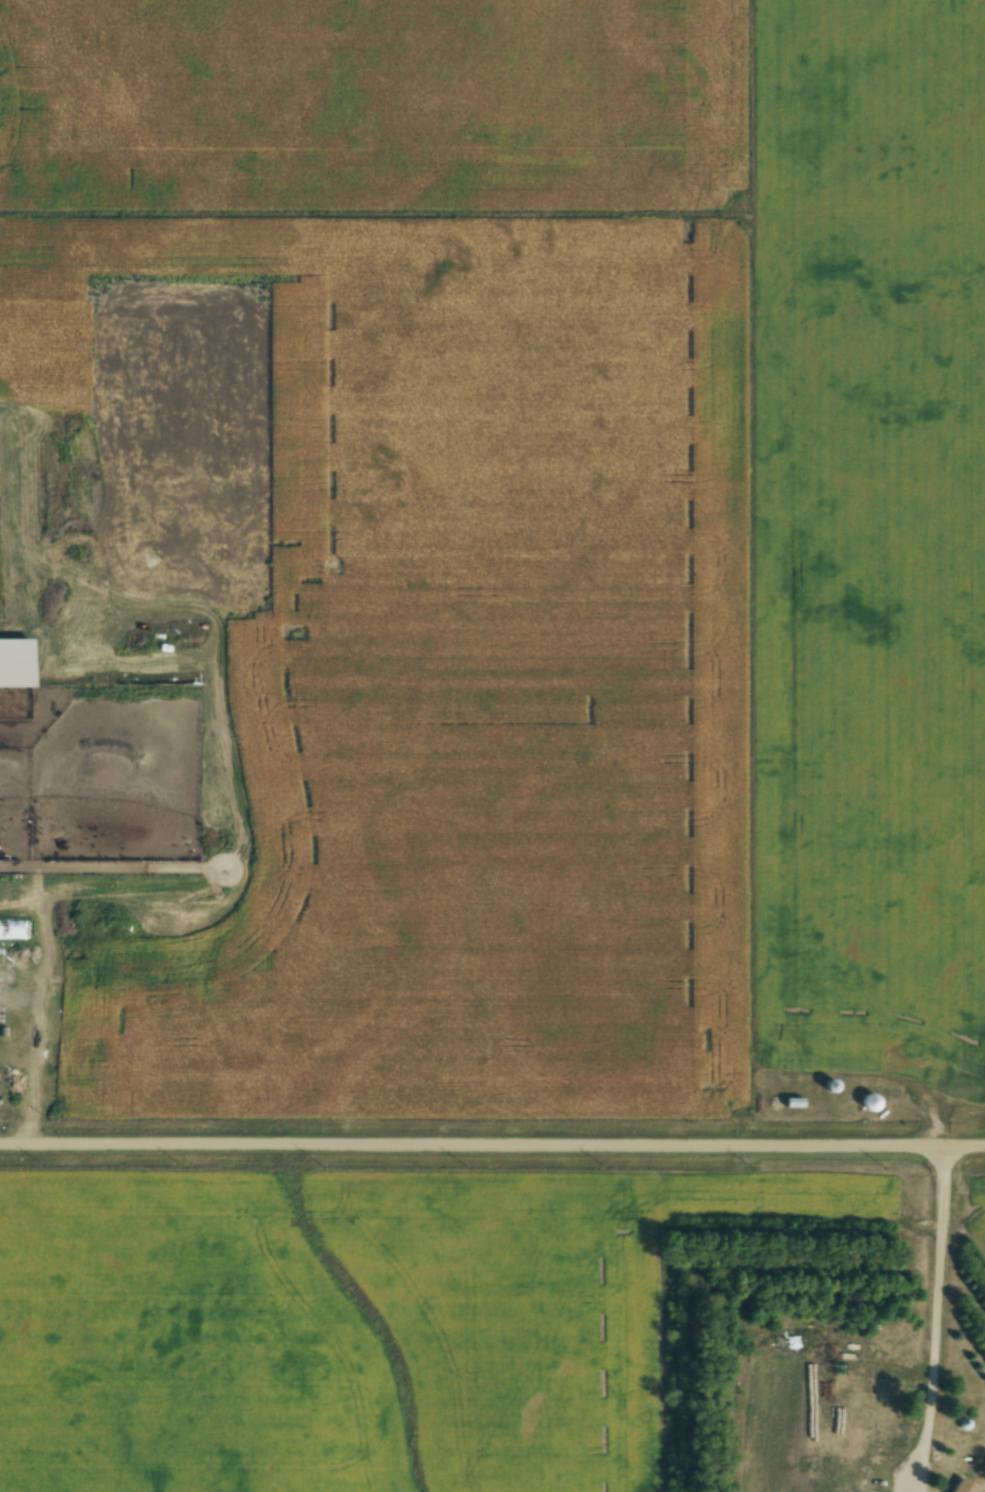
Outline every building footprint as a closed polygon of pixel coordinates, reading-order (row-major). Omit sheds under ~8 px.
[(820,1081),(822,1093),(836,1090),(834,1078),(820,1081)] [(863,1111),(876,1109),(874,1094),(861,1096),(863,1111)] [(800,1107),(800,1098),(783,1098),(783,1107),(800,1107)] [(888,1185),(876,1185),(876,1194),(888,1194),(888,1185)] [(952,1478),(945,1491),(970,1491),(972,1488),(952,1478)]
